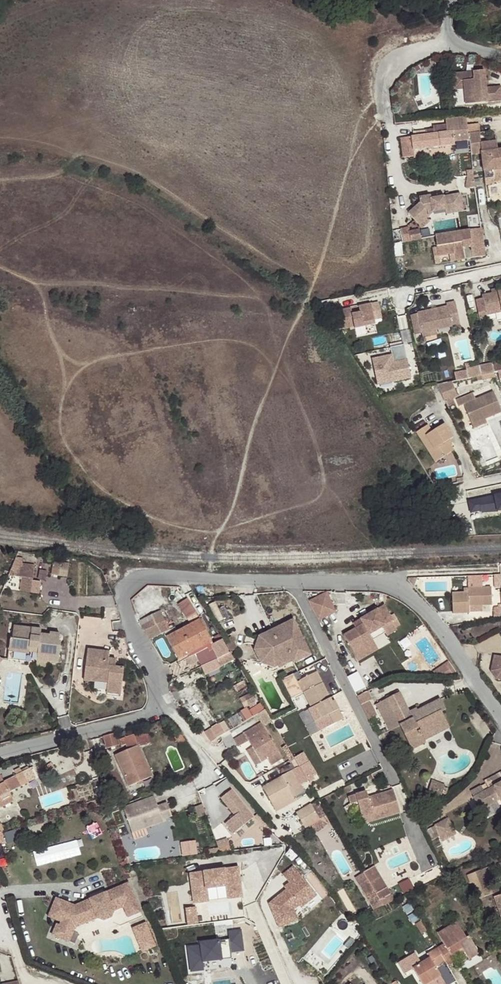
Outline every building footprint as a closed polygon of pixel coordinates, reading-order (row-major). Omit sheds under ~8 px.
[(469,58),(461,59),(462,74),(470,73),(469,58)] [(462,74),(460,74),(461,90),(462,106),(484,104),(484,103),(499,101),(498,88),(483,89),(481,72),(470,73),(462,74)] [(461,90),(460,74),(449,75),(450,91),(461,90)] [(452,143),(466,141),(464,125),(463,118),(448,119),(448,127),(445,127),(445,133),(451,133),(452,143)] [(483,179),(492,177),(490,169),(500,167),(500,149),(495,150),(494,141),(479,143),(477,131),(475,123),(464,125),(466,141),(468,153),(469,154),(479,153),(483,179)] [(492,128),(477,131),(479,143),(494,141),(492,128)] [(432,130),(425,130),(425,136),(400,138),(401,158),(412,157),(412,150),(452,146),(452,143),(451,133),(445,133),(438,134),(432,135),(432,130)] [(490,169),(492,177),(483,179),(484,185),(500,179),(500,167),(490,169)] [(445,214),(462,211),(459,194),(442,197),(429,199),(429,196),(418,198),(419,203),(407,214),(418,225),(425,218),(432,212),(444,210),(445,214)] [(428,221),(425,218),(418,225),(421,228),(428,221)] [(480,227),(467,229),(468,230),(473,256),(485,254),(480,227)] [(473,256),(468,230),(435,236),(439,256),(456,252),(457,260),(473,256)] [(482,295),(486,312),(500,308),(500,291),(482,295)] [(423,335),(438,331),(454,327),(454,326),(461,324),(455,301),(447,303),(448,306),(418,314),(418,316),(423,333),(423,335)] [(356,328),(377,324),(373,304),(360,306),(362,312),(354,314),(352,308),(340,310),(344,329),(356,326),(356,328)] [(423,333),(418,316),(412,318),(416,335),(423,333)] [(394,354),(373,359),(379,385),(413,378),(406,344),(392,347),(394,354)] [(438,384),(448,402),(460,396),(453,381),(438,384)] [(500,413),(500,405),(496,392),(477,399),(475,394),(458,401),(461,408),(466,406),(474,424),(487,419),(500,413)] [(487,419),(474,424),(476,429),(489,424),(487,419)] [(435,446),(430,449),(436,459),(455,448),(452,443),(454,442),(451,438),(455,436),(446,421),(434,429),(430,422),(418,429),(423,437),(427,434),(435,446)] [(423,437),(430,449),(435,446),(427,434),(423,437)] [(470,503),(472,513),(483,511),(483,514),(500,511),(500,496),(470,503)] [(36,566),(12,561),(9,575),(22,578),(20,590),(38,593),(40,582),(33,580),(36,566)] [(70,575),(70,562),(55,562),(55,575),(70,575)] [(469,605),(491,605),(490,587),(467,587),(467,592),(451,593),(452,613),(469,613),(469,605)] [(311,599),(321,620),(340,611),(330,590),(311,599)] [(192,597),(181,603),(192,624),(204,617),(192,597)] [(393,620),(384,605),(360,620),(362,624),(366,630),(357,635),(348,641),(359,661),(378,650),(373,640),(369,634),(382,627),(385,632),(387,635),(396,629),(392,621),(393,620)] [(149,630),(154,638),(168,630),(159,612),(140,623),(144,632),(149,630)] [(262,638),(294,621),(290,615),(256,633),(252,647),(258,661),(273,665),(289,656),(287,650),(271,657),(263,654),(259,647),(258,641),(262,638)] [(199,621),(165,638),(177,661),(188,655),(189,658),(202,651),(203,654),(212,650),(210,646),(212,645),(199,621)] [(309,651),(294,621),(262,638),(258,641),(259,647),(263,654),(271,657),(287,650),(289,656),(292,659),(309,651)] [(354,629),(357,635),(366,630),(362,624),(354,629)] [(36,662),(47,664),(48,662),(58,664),(61,643),(60,643),(61,635),(50,634),(49,636),(41,635),(41,630),(15,626),(12,639),(11,639),(9,652),(29,654),(30,652),(37,653),(36,662)] [(373,640),(385,632),(382,627),(369,634),(373,640)] [(212,645),(210,646),(212,650),(217,660),(228,654),(221,641),(212,645)] [(109,653),(87,651),(85,682),(108,684),(108,689),(121,690),(123,669),(116,668),(107,667),(108,659),(109,653)] [(235,661),(230,653),(228,654),(217,660),(214,661),(218,669),(235,661)] [(500,680),(500,657),(493,655),(490,671),(495,678),(500,680)] [(117,660),(108,659),(107,667),(116,668),(117,660)] [(214,661),(207,664),(210,673),(218,669),(214,661)] [(204,675),(210,673),(207,664),(201,667),(204,675)] [(298,681),(292,669),(280,676),(290,695),(302,689),(311,709),(315,707),(325,728),(336,722),(331,713),(338,709),(334,701),(332,703),(330,698),(317,673),(298,681)] [(355,672),(347,676),(353,689),(361,685),(355,672)] [(371,699),(367,691),(357,696),(361,704),(369,701),(371,699)] [(446,710),(440,699),(417,710),(417,711),(411,715),(400,692),(386,699),(412,750),(426,743),(425,741),(421,734),(446,721),(441,712),(446,710)] [(376,715),(369,701),(361,704),(368,719),(376,715)] [(331,713),(336,722),(343,719),(338,709),(331,713)] [(213,742),(232,729),(225,719),(206,732),(213,742)] [(421,734),(425,741),(449,729),(446,721),(421,734)] [(248,742),(261,763),(278,753),(261,724),(234,740),(238,747),(243,745),(248,742)] [(128,788),(152,778),(139,748),(150,744),(146,731),(119,740),(121,747),(125,746),(127,751),(114,756),(128,788)] [(106,749),(119,746),(116,734),(103,737),(106,749)] [(181,749),(188,745),(180,735),(174,739),(181,749)] [(255,766),(261,763),(248,742),(243,745),(255,766)] [(300,769),(305,777),(312,773),(299,750),(292,755),(294,758),(300,769)] [(395,750),(386,755),(390,762),(392,767),(401,762),(395,750)] [(289,761),(295,771),(300,769),(294,758),(289,761)] [(260,772),(272,766),(269,760),(257,766),(260,772)] [(297,782),(306,778),(305,777),(300,769),(295,771),(264,788),(276,810),(295,800),(294,797),(302,792),(297,782)] [(29,783),(23,772),(4,782),(0,775),(0,798),(29,783)] [(430,788),(427,796),(440,801),(445,784),(437,781),(434,790),(430,788)] [(483,791),(480,785),(470,791),(478,806),(484,802),(486,805),(500,798),(500,801),(500,781),(483,791)] [(369,811),(371,818),(398,810),(392,788),(367,794),(365,788),(346,793),(349,801),(356,799),(360,814),(369,811)] [(233,834),(253,818),(231,791),(221,799),(235,816),(225,824),(233,834)] [(131,834),(162,823),(156,805),(145,809),(142,802),(123,808),(131,834)] [(297,814),(306,828),(319,820),(310,806),(297,814)] [(361,820),(371,818),(369,811),(360,814),(361,820)] [(430,827),(436,838),(442,835),(445,841),(460,834),(451,817),(430,827)] [(184,841),(185,855),(200,854),(199,840),(184,841)] [(236,865),(189,871),(193,900),(209,897),(207,887),(225,885),(227,897),(240,895),(236,865)] [(363,872),(376,894),(387,887),(374,866),(363,872)] [(311,895),(291,867),(280,875),(288,886),(264,902),(280,925),(292,916),(288,911),(311,895)] [(473,882),(479,899),(492,894),(483,870),(467,876),(470,883),(473,882)] [(140,910),(128,882),(74,905),(56,897),(48,915),(61,920),(69,924),(72,917),(82,913),(86,921),(97,916),(103,919),(111,916),(113,909),(123,905),(128,915),(140,910)] [(376,894),(383,906),(395,901),(387,887),(376,894)] [(189,925),(201,923),(199,906),(187,908),(189,925)] [(74,926),(86,921),(82,913),(72,917),(69,924),(61,920),(59,924),(56,923),(52,933),(68,940),(74,926)] [(144,952),(160,945),(149,920),(134,927),(144,952)] [(443,944),(437,948),(445,962),(447,965),(454,961),(451,955),(462,948),(469,960),(479,954),(469,936),(466,938),(456,922),(437,934),(443,944)] [(188,947),(191,971),(203,969),(202,962),(231,958),(230,952),(243,950),(241,931),(228,932),(229,940),(200,943),(201,946),(188,947)] [(439,966),(445,962),(437,948),(427,955),(429,959),(422,964),(417,955),(399,966),(407,979),(415,974),(421,983),(428,983),(441,976),(435,968),(435,967),(432,968),(430,965),(436,961),(439,966)]
